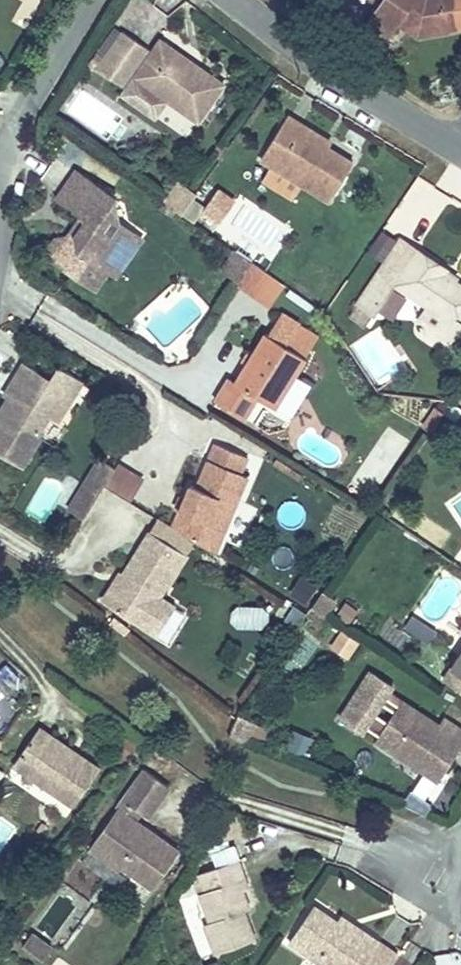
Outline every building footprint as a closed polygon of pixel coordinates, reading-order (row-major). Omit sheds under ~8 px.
[(448,0),(382,0),(363,28),(386,44),(402,21),(408,11),(418,18),(424,35),(456,26),(448,0)] [(456,26),(460,24),(460,0),(448,0),(456,26)] [(424,35),(418,18),(408,11),(402,21),(424,35)] [(127,82),(147,54),(123,37),(102,65),(94,59),(87,68),(109,83),(115,74),(127,82)] [(219,88),(159,45),(133,82),(165,105),(192,125),(219,88)] [(127,82),(115,74),(109,83),(121,91),(127,82)] [(165,105),(133,82),(121,99),(153,122),(165,105)] [(349,169),(324,154),(328,147),(280,117),(251,164),(323,210),(349,169)] [(108,258),(121,239),(116,236),(109,213),(117,201),(75,172),(54,202),(83,223),(70,241),(57,246),(44,264),(94,300),(107,282),(119,266),(108,258)] [(198,192),(181,180),(166,200),(183,212),(198,192)] [(226,207),(209,195),(199,208),(216,220),(226,207)] [(113,286),(138,251),(121,239),(108,258),(119,266),(107,282),(113,286)] [(444,283),(447,279),(399,243),(355,301),(376,315),(391,294),(427,321),(416,335),(451,361),(460,348),(460,335),(454,329),(460,320),(460,295),(444,283)] [(235,285),(251,261),(233,248),(217,273),(235,285)] [(254,263),(239,285),(271,306),(285,283),(254,263)] [(376,315),(355,301),(351,306),(372,321),(376,315)] [(277,406),(304,363),(264,336),(237,379),(231,375),(216,399),(243,417),(258,394),(277,406)] [(44,420),(53,426),(79,385),(53,369),(43,385),(31,377),(32,374),(20,366),(3,392),(7,395),(0,406),(0,461),(16,471),(35,441),(32,439),(44,420)] [(428,403),(418,427),(433,433),(443,410),(428,403)] [(388,427),(351,481),(373,496),(409,441),(388,427)] [(218,562),(248,486),(240,482),(246,467),(211,453),(196,490),(207,495),(201,509),(188,543),(193,546),(218,562)] [(80,524),(112,474),(95,463),(62,513),(80,524)] [(132,500),(145,476),(123,463),(109,487),(132,500)] [(201,509),(207,495),(196,490),(189,504),(201,509)] [(157,523),(148,536),(184,560),(193,546),(188,543),(157,523)] [(148,536),(101,609),(150,641),(169,612),(156,602),(184,560),(148,536)] [(316,624),(327,608),(314,599),(303,616),(316,624)] [(268,606),(240,606),(240,626),(268,626),(268,606)] [(347,660),(360,642),(340,629),(328,647),(347,660)] [(435,676),(460,694),(460,639),(435,676)] [(397,695),(396,696),(384,688),(391,677),(367,662),(337,707),(359,722),(363,717),(375,726),(372,731),(420,762),(425,754),(443,766),(455,747),(460,752),(460,726),(435,710),(430,717),(397,695)] [(244,741),(248,732),(232,725),(223,745),(239,752),(244,741)] [(91,771),(32,732),(5,771),(63,811),(91,771)] [(443,766),(425,754),(420,762),(437,774),(443,766)] [(403,800),(427,810),(431,800),(407,790),(403,800)] [(133,915),(156,881),(114,852),(120,842),(129,849),(151,817),(125,800),(71,880),(103,901),(106,896),(133,915)] [(237,822),(216,830),(224,851),(245,843),(237,822)] [(237,901),(242,899),(237,882),(195,894),(201,916),(196,917),(205,947),(199,948),(205,964),(231,964),(244,961),(232,922),(242,919),(237,901)] [(345,937),(342,942),(319,927),(305,918),(286,949),(309,964),(359,964),(368,952),(345,937)] [(345,937),(322,922),(319,927),(342,942),(345,937)] [(22,948),(45,959),(53,942),(29,931),(22,948)] [(390,964),(368,952),(359,964),(390,964)]
